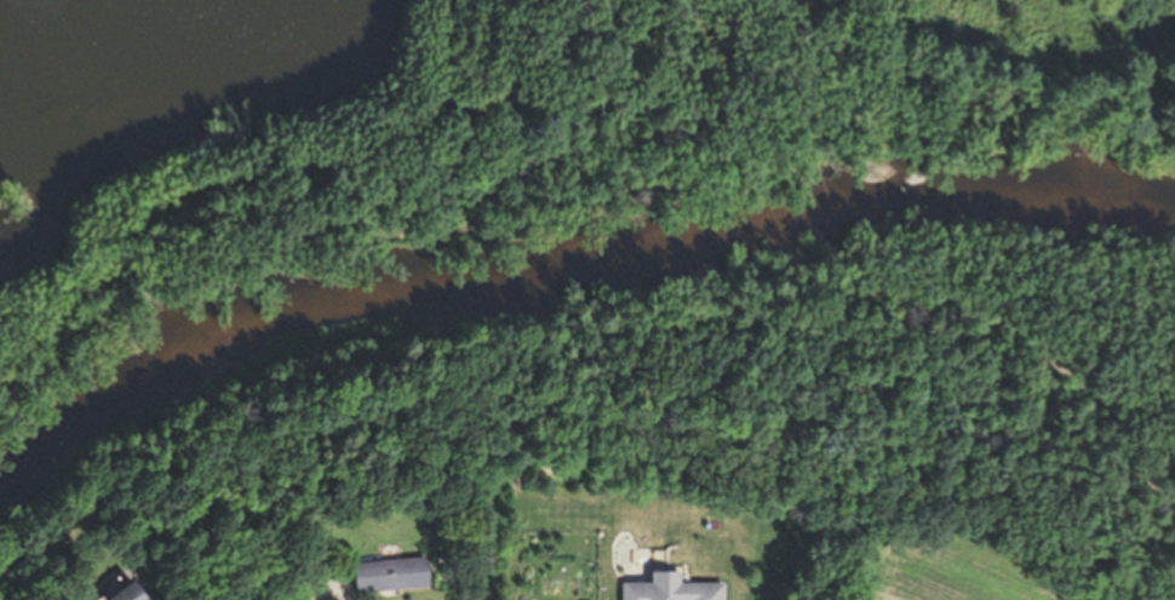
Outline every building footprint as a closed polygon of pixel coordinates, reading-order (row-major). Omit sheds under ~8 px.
[(350,562),(352,592),(425,587),(422,557),(350,562)] [(715,584),(621,584),(621,599),(715,599),(715,584)] [(131,585),(107,599),(141,599),(131,585)]
